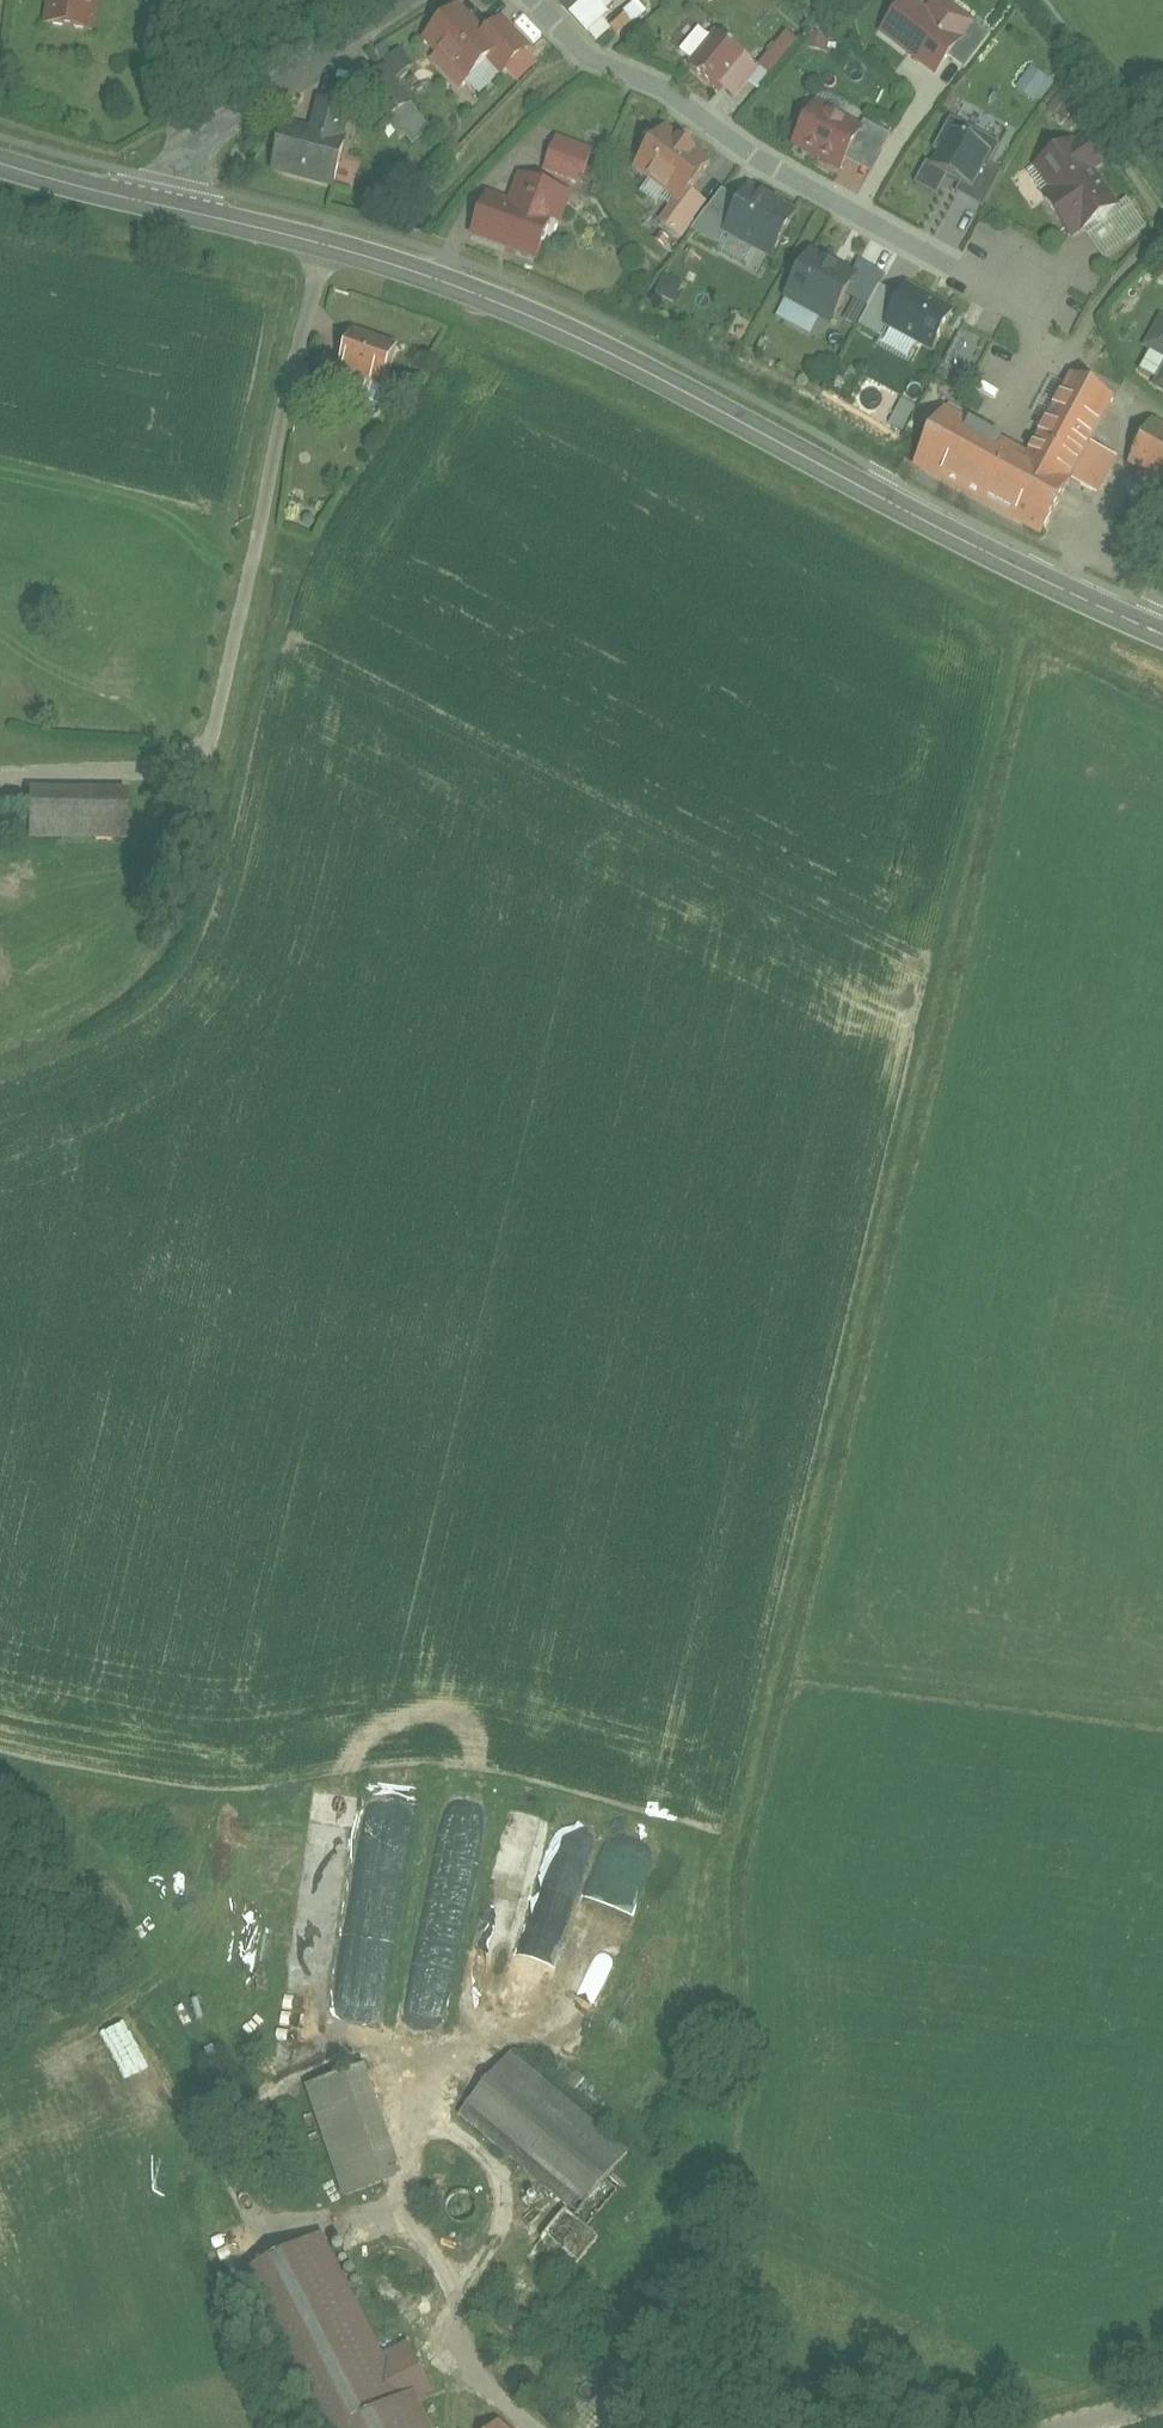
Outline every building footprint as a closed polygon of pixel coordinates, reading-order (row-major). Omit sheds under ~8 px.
[(43,31),(93,36),(96,0),(46,0),(43,31)] [(647,7),(642,0),(636,0),(628,7),(622,0),(583,0),(572,9),(601,45),(647,7)] [(877,37),(934,78),(945,63),(971,27),(935,1),(927,12),(910,0),(903,0),(877,37)] [(456,6),(417,43),(458,86),(485,61),(498,49),(485,36),(456,6)] [(502,19),(485,36),(498,49),(485,61),(502,78),(531,50),(502,19)] [(971,27),(945,63),(962,75),(988,40),(971,27)] [(829,50),(832,37),(811,32),(808,46),(829,50)] [(741,62),(710,36),(707,41),(699,34),(679,57),(688,64),(684,68),(714,93),(717,90),(741,62)] [(755,73),(741,62),(717,90),(731,102),(755,73)] [(1034,65),(1019,87),(1042,103),(1057,81),(1034,65)] [(814,108),(791,151),(836,176),(843,163),(859,133),(814,108)] [(283,130),(271,174),(334,190),(343,157),(337,156),(346,117),(315,109),(308,137),(283,130)] [(923,168),(912,189),(931,199),(941,180),(960,190),(967,193),(980,168),(988,171),(1000,147),(948,121),(930,156),(936,158),(929,171),(923,168)] [(862,127),(859,133),(843,163),(869,176),(887,140),(862,127)] [(660,129),(629,172),(678,208),(710,166),(660,129)] [(551,139),(540,173),(576,185),(587,151),(551,139)] [(1068,146),(1026,173),(1071,239),(1112,211),(1084,170),(1092,164),(1078,144),(1070,149),(1068,146)] [(997,176),(988,171),(980,168),(967,193),(960,190),(956,199),(980,211),(997,176)] [(568,195),(516,176),(507,200),(483,192),(467,236),(533,260),(547,223),(557,227),(568,195)] [(739,206),(721,239),(768,265),(793,219),(746,193),(739,206)] [(721,239),(739,206),(720,196),(689,233),(715,249),(721,239)] [(811,254),(783,302),(829,328),(845,300),(856,280),(850,276),(811,254)] [(856,266),(850,276),(856,280),(845,300),(865,310),(881,280),(856,266)] [(905,291),(883,330),(929,356),(951,316),(905,291)] [(1141,353),(1162,364),(1162,325),(1158,322),(1141,353)] [(982,357),(990,341),(964,328),(944,368),(962,377),(974,353),(982,357)] [(351,330),(335,377),(380,392),(396,345),(351,330)] [(1151,391),(1162,397),(1162,368),(1151,391)] [(943,415),(912,474),(1039,540),(1112,403),(1068,380),(1026,459),(943,415)] [(1126,468),(1162,488),(1162,431),(1150,424),(1126,468)] [(24,794),(23,842),(121,843),(122,795),(24,794)] [(592,1909),(585,1925),(615,1938),(654,1849),(632,1839),(600,1912),(592,1909)] [(564,1971),(576,1932),(536,1920),(524,1959),(564,1971)] [(470,2004),(495,2010),(516,1928),(505,1925),(501,1940),(487,1936),(470,2004)] [(512,2055),(461,2118),(581,2215),(632,2152),(512,2055)] [(300,2086),(336,2199),(398,2180),(362,2066),(300,2086)] [(321,2427),(426,2427),(414,2404),(429,2397),(403,2343),(377,2356),(319,2241),(246,2278),(321,2427)] [(488,2427),(508,2427),(497,2418),(488,2427)]
